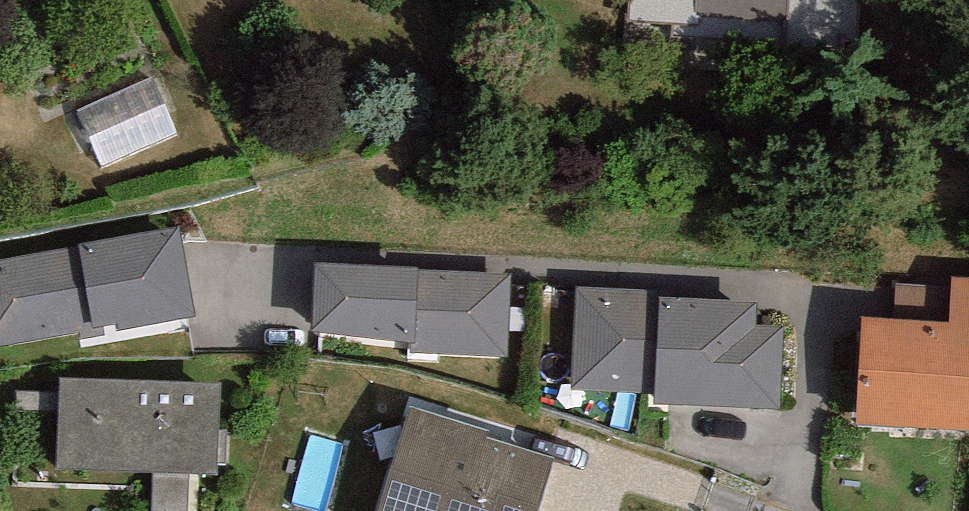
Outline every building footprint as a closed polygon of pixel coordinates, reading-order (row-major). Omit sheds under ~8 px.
[(623,26),(866,41),(868,0),(625,0),(623,26)] [(102,160),(182,132),(161,72),(81,100),(102,160)] [(179,226),(78,243),(79,246),(0,260),(0,347),(80,333),(81,338),(105,334),(103,326),(115,324),(116,332),(196,318),(179,226)] [(314,262),(313,333),(411,341),(410,353),(508,357),(510,275),(418,270),(419,267),(314,262)] [(952,276),(951,286),(949,322),(893,319),(862,317),(856,425),(968,432),(968,277),(952,276)] [(896,283),(893,319),(949,322),(951,286),(896,283)] [(659,290),(575,287),(571,390),(653,393),(653,404),(780,409),(783,327),(756,326),(757,302),(659,298),(659,290)] [(222,383),(60,377),(57,468),(152,472),(188,473),(219,474),(222,383)] [(409,407),(376,510),(538,510),(554,458),(488,437),(490,432),(409,407)] [(188,473),(152,472),(150,510),(187,510),(188,473)]
